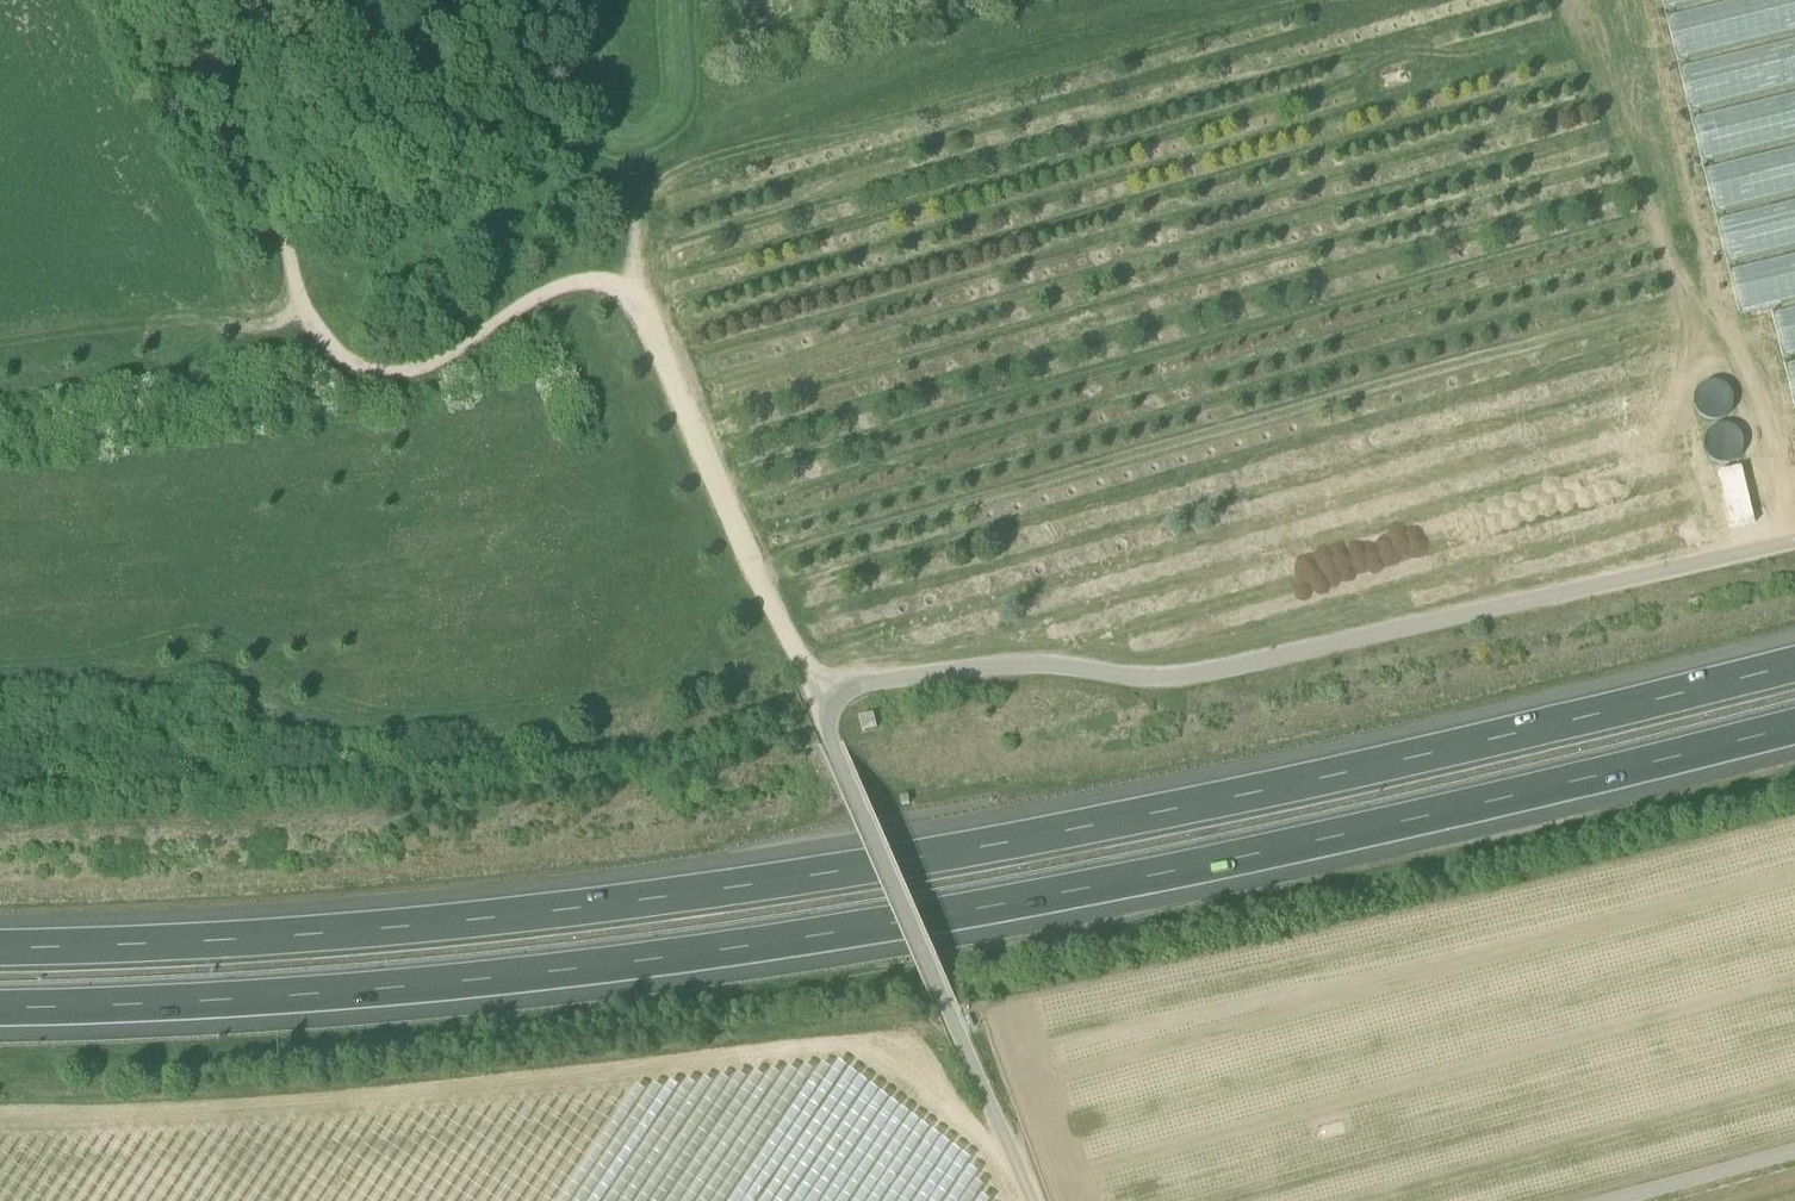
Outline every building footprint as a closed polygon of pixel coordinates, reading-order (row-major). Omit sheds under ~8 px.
[(1661,12),(1644,16),(1700,61),(1651,121),(1687,114),(1698,165),(1700,164),(1710,215),(1713,215),(1723,266),(1725,265),(1735,315),(1769,308),(1780,359),(1781,359),(1791,410),(1793,410),(1794,419),(1794,0),(1659,0),(1661,12)] [(860,720),(863,733),(876,730),(874,716),(860,720)]
